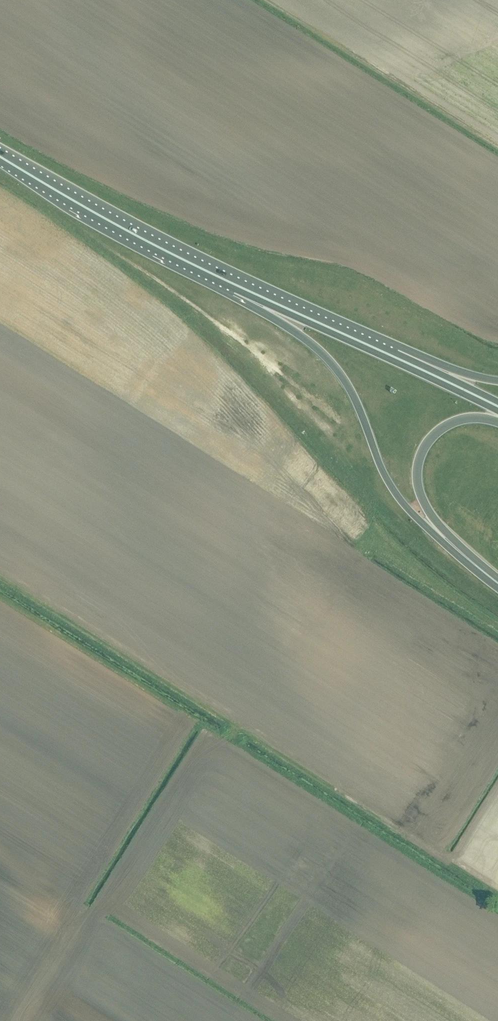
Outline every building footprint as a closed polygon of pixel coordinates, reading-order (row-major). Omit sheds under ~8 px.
[(358,267),(355,271),(366,279),(369,275),(358,267)] [(40,994),(29,1013),(38,1018),(48,999),(40,994)]
